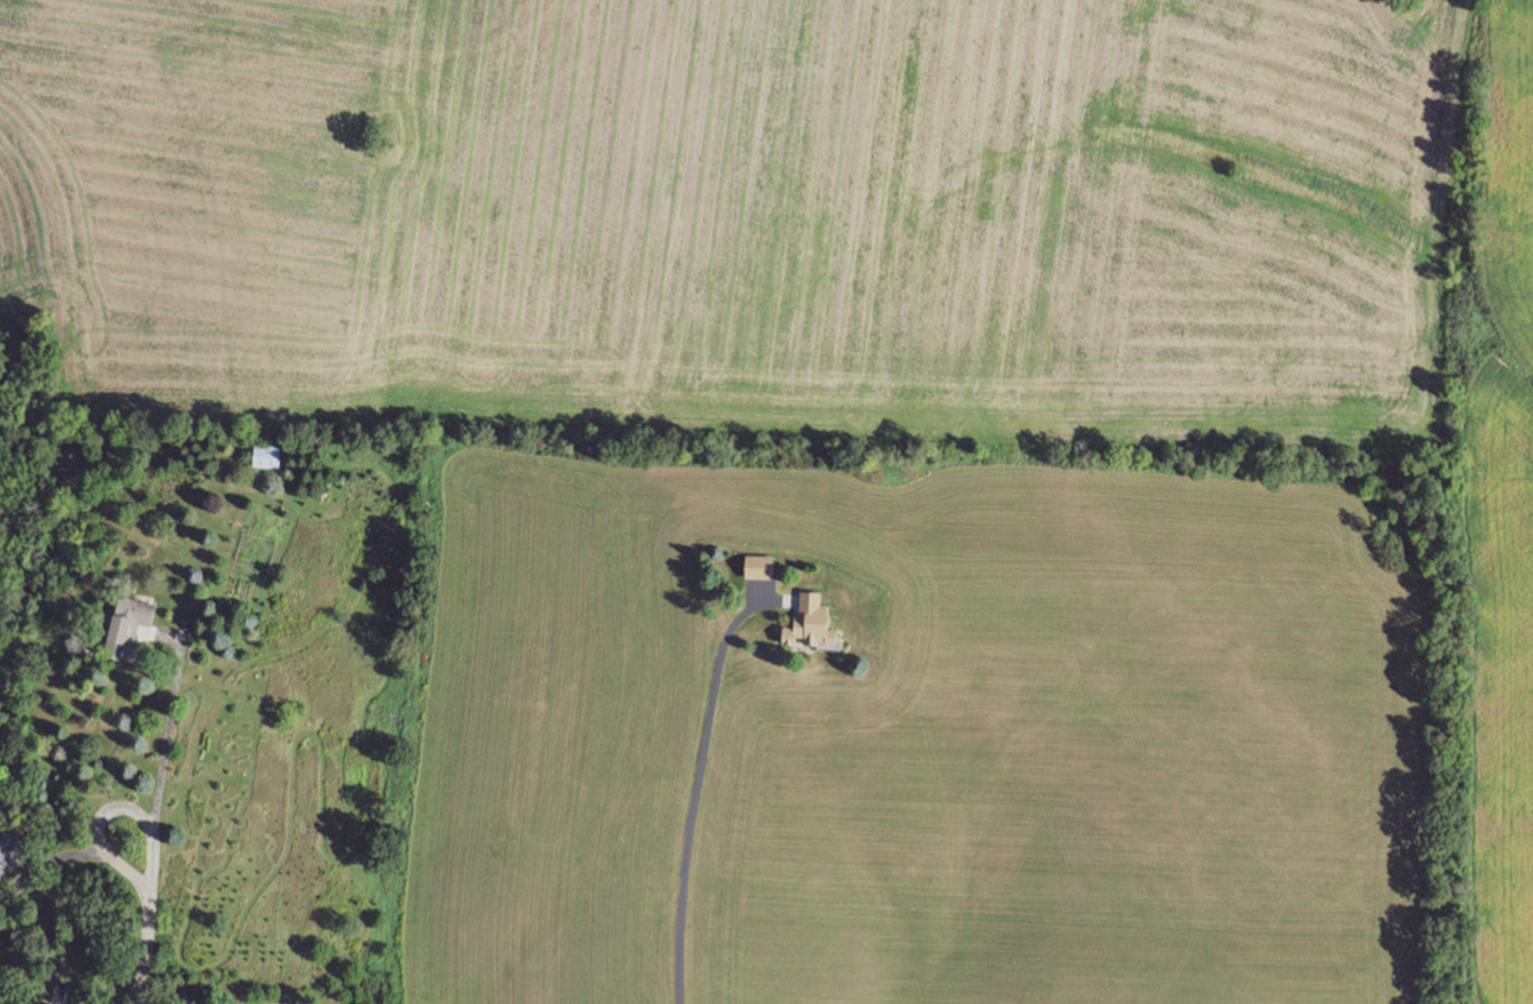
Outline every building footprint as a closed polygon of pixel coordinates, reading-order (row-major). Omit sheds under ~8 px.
[(255,442),(281,445),(279,468),(253,466),(255,442)] [(746,554),(774,555),(773,579),(744,578),(746,554)] [(799,591),(819,591),(819,604),(827,604),(827,630),(836,630),(836,647),(825,647),(825,643),(820,643),(820,646),(804,646),(805,637),(796,637),(796,645),(781,644),(782,625),(794,625),(794,615),(799,615),(799,591)] [(103,656),(119,593),(157,603),(151,627),(132,622),(128,638),(146,643),(141,665),(103,656)] [(3,872),(0,871),(0,830),(10,824),(20,844),(6,850),(5,856),(7,856),(3,872)]
